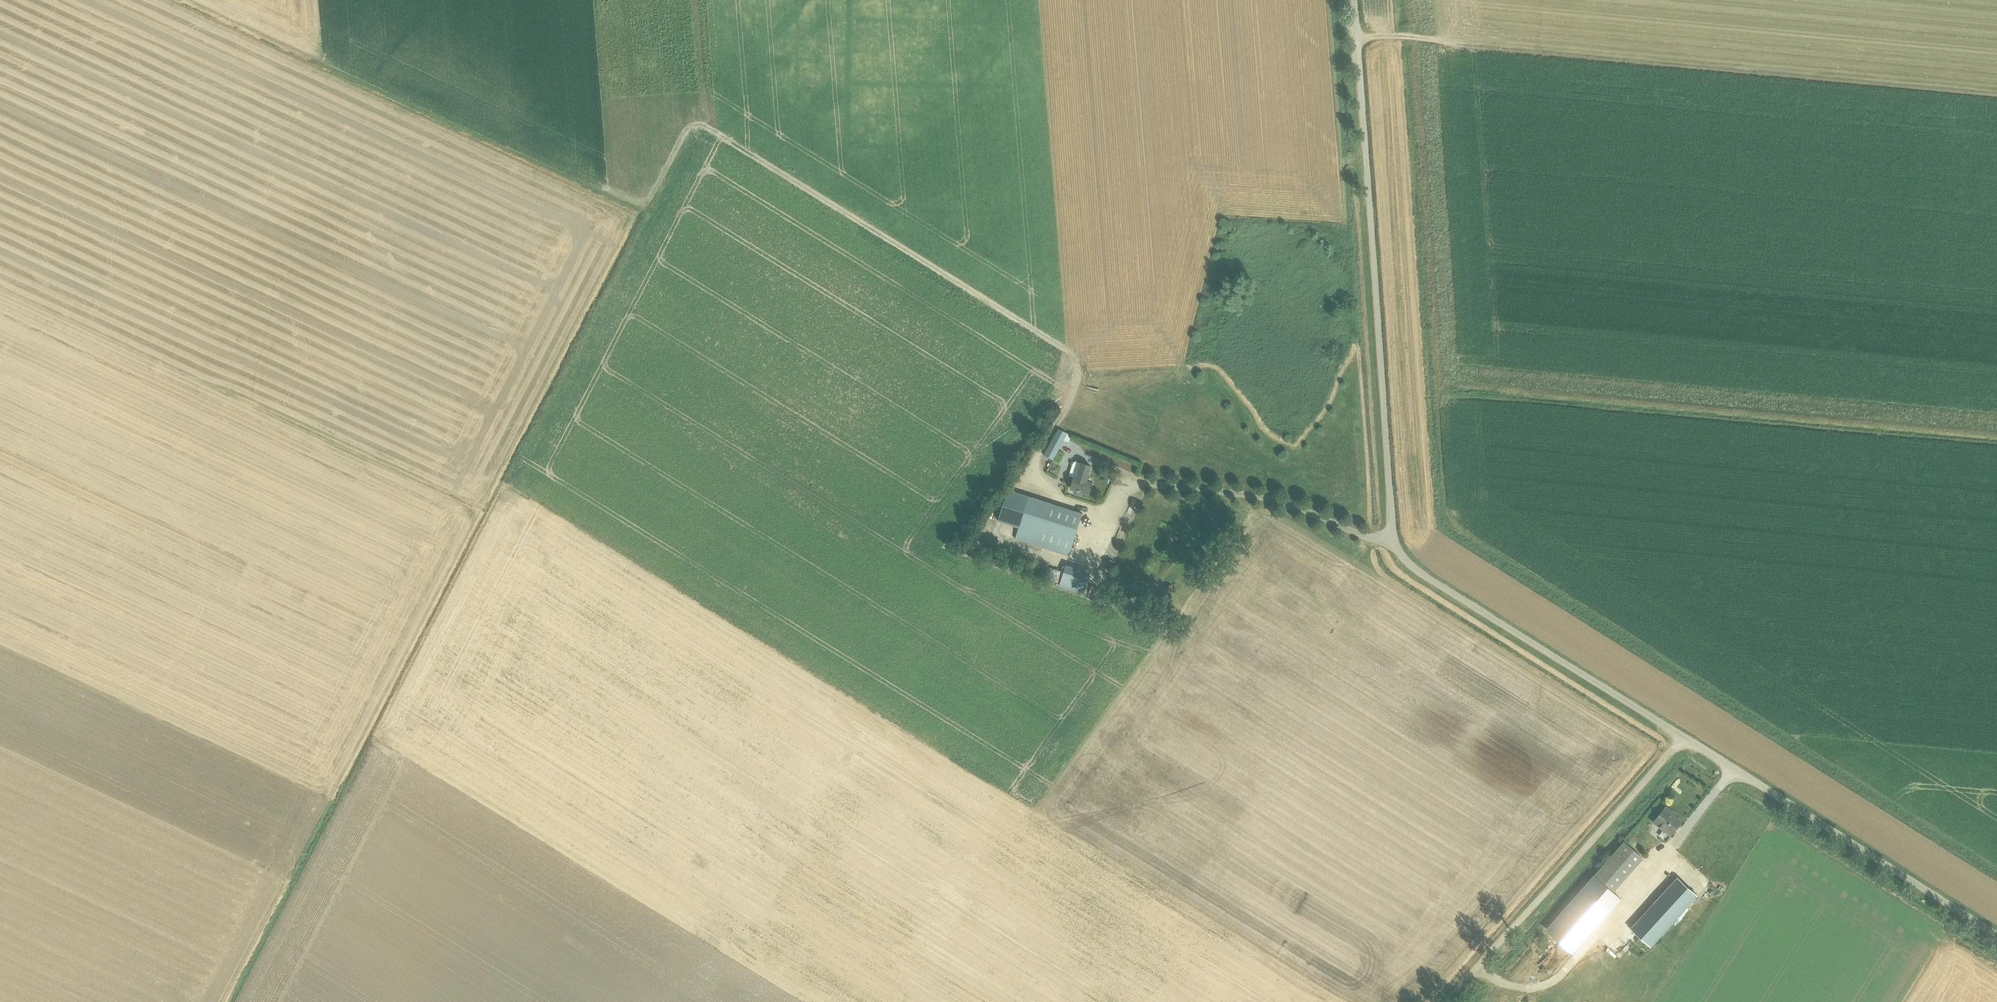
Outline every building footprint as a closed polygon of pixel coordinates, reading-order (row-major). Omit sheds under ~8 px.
[(1058,428),(1044,454),(1053,459),(1064,440),(1068,442),(1072,436),(1058,428)] [(1088,494),(1092,482),(1086,480),(1091,465),(1081,463),(1076,477),(1073,476),(1070,488),(1088,494)] [(1081,513),(1027,497),(1015,539),(1069,555),(1081,513)] [(1064,571),(1060,585),(1084,593),(1089,579),(1064,571)] [(1676,830),(1678,827),(1678,825),(1681,821),(1670,812),(1671,811),(1665,806),(1653,822),(1670,835),(1674,831),(1676,830)] [(1643,858),(1624,842),(1594,875),(1596,876),(1604,884),(1613,892),(1643,858)] [(1594,875),(1570,903),(1548,928),(1562,941),(1575,952),(1601,922),(1615,907),(1617,904),(1620,901),(1621,899),(1613,892),(1604,884),(1596,876),(1594,875)] [(1678,876),(1630,928),(1639,937),(1651,947),(1651,946),(1698,895),(1678,876)]
